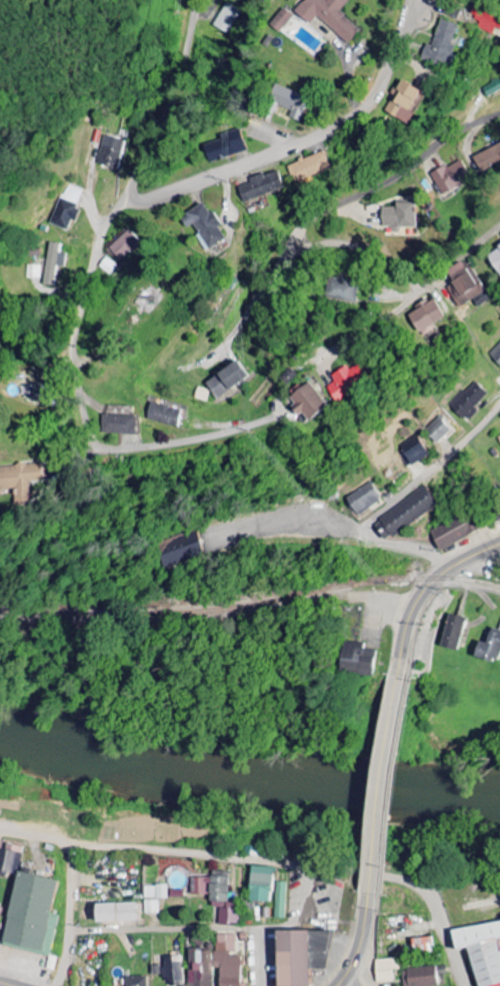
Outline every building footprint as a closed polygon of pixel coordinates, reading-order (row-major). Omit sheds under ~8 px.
[(348,44),(360,30),(340,12),(351,0),(307,0),(296,12),(311,25),(317,17),(348,44)] [(215,28),(231,36),(242,12),(226,4),(215,28)] [(482,23),(479,28),(494,35),(498,27),(499,28),(499,15),(478,5),(472,19),(482,23)] [(281,33),(295,17),(286,9),(272,25),(281,33)] [(434,46),(426,44),(422,60),(451,66),(455,46),(453,46),(458,24),(440,20),(434,46)] [(486,96),(499,91),(499,80),(483,87),(486,96)] [(422,92),(400,81),(393,96),(395,97),(387,113),(411,125),(416,114),(412,112),(422,92)] [(292,111),(289,119),(301,122),(308,96),(274,86),(269,104),(292,111)] [(247,152),(240,130),(220,136),(221,141),(205,146),(210,164),(247,152)] [(119,170),(126,141),(104,136),(97,165),(119,170)] [(499,164),(499,147),(473,155),(478,171),(499,164)] [(289,165),(295,184),(333,170),(327,152),(289,165)] [(285,189),(278,170),(250,180),(251,184),(239,188),(244,203),(285,189)] [(52,224),(70,231),(85,191),(67,184),(52,224)] [(182,218),(188,229),(193,226),(209,251),(227,240),(219,227),(220,226),(207,203),(182,218)] [(382,208),(382,229),(415,228),(414,203),(395,204),(395,208),(382,208)] [(141,241),(129,230),(110,250),(121,261),(141,241)] [(62,245),(50,243),(44,286),(56,288),(59,267),(65,268),(67,254),(61,253),(62,245)] [(499,281),(499,244),(483,254),(499,281)] [(100,267),(111,275),(117,266),(106,258),(100,267)] [(444,272),(452,284),(442,290),(455,311),(484,293),(468,267),(464,270),(459,263),(444,272)] [(27,279),(41,280),(42,266),(28,266),(27,279)] [(352,302),(355,283),(327,278),(324,298),(352,302)] [(404,314),(418,338),(433,329),(431,325),(442,319),(430,299),(404,314)] [(499,364),(499,344),(490,355),(499,364)] [(248,380),(238,363),(206,382),(216,399),(248,380)] [(345,372),(342,368),(328,377),(332,383),(323,389),(332,402),(366,380),(356,365),(345,372)] [(451,406),(469,423),(479,412),(475,409),(489,394),(475,381),(451,406)] [(295,408),(304,423),(324,410),(308,384),(288,397),(295,408)] [(195,400),(207,402),(209,391),(197,389),(195,400)] [(147,421),(179,428),(182,410),(151,404),(147,421)] [(103,435),(137,435),(138,417),(104,416),(103,435)] [(454,431),(441,418),(427,431),(439,444),(454,431)] [(408,468),(429,458),(420,437),(403,445),(407,454),(403,456),(408,468)] [(0,467),(0,492),(31,491),(31,481),(43,481),(43,465),(0,467)] [(347,498),(357,517),(383,502),(373,483),(347,498)] [(439,505),(425,486),(377,524),(390,542),(439,505)] [(431,530),(439,550),(484,533),(476,513),(431,530)] [(160,544),(168,569),(206,558),(198,532),(160,544)] [(459,652),(466,619),(448,615),(442,649),(459,652)] [(474,657),(497,664),(499,656),(499,632),(491,629),(486,645),(479,643),(474,657)] [(366,645),(347,642),(343,671),(375,675),(378,652),(366,650),(366,645)] [(51,954),(58,915),(51,914),(57,879),(19,872),(23,847),(3,843),(3,841),(0,841),(0,876),(7,878),(8,874),(15,875),(2,945),(51,954)] [(248,900),(270,902),(274,868),(253,865),(248,900)] [(229,875),(195,875),(194,894),(211,894),(211,907),(220,907),(220,926),(240,926),(240,905),(229,905),(229,875)] [(275,918),(286,919),(287,882),(276,882),(275,918)] [(157,899),(169,899),(169,885),(158,885),(157,899)] [(160,901),(146,901),(146,914),(160,914),(160,901)] [(138,903),(94,903),(94,922),(138,921),(138,903)] [(455,951),(469,948),(476,985),(486,985),(499,983),(499,941),(499,938),(499,921),(451,930),(455,951)] [(309,969),(330,969),(329,930),(276,930),(276,985),(310,985),(309,969)] [(189,985),(213,985),(213,968),(220,968),(220,985),(247,985),(247,983),(242,983),(242,955),(236,955),(236,935),(217,935),(217,950),(189,950),(189,985)] [(435,951),(433,937),(411,939),(413,954),(435,951)] [(152,967),(152,975),(166,975),(167,985),(183,985),(182,956),(165,956),(165,966),(152,967)] [(401,970),(400,959),(376,959),(376,982),(394,982),(393,970),(401,970)] [(403,985),(438,985),(437,967),(403,969),(403,985)]
